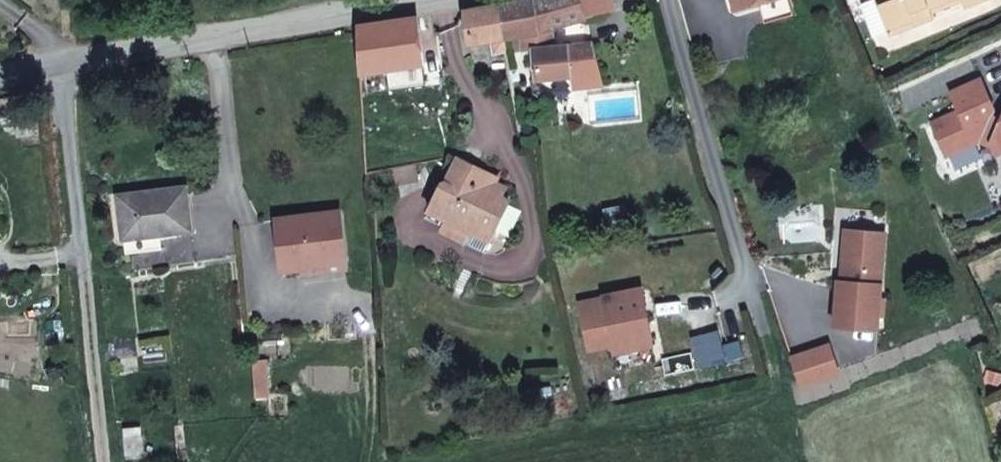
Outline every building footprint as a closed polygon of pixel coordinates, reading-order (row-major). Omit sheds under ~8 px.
[(580,0),(527,0),(502,4),(507,37),(507,38),(523,35),(524,52),(534,51),(537,79),(576,76),(592,74),(592,86),(603,85),(593,42),(555,46),(553,27),(585,17),(580,0)] [(604,0),(583,0),(587,17),(607,12),(604,0)] [(729,10),(737,15),(761,8),(765,22),(793,14),(789,0),(726,0),(729,10)] [(887,28),(912,18),(915,25),(933,18),(929,9),(952,0),(876,0),(887,28)] [(929,9),(933,18),(934,20),(965,7),(962,0),(952,0),(929,9)] [(507,37),(502,4),(465,10),(470,43),(504,37),(507,37)] [(416,17),(357,27),(358,32),(361,73),(423,64),(416,17)] [(912,18),(887,28),(889,35),(915,25),(912,18)] [(592,74),(576,76),(577,88),(592,86),(592,74)] [(981,80),(951,93),(960,111),(933,123),(946,155),(982,139),(992,144),(997,154),(1000,152),(1000,119),(1000,120),(992,115),(994,110),(981,80)] [(490,173),(458,157),(446,181),(467,191),(465,194),(447,202),(449,208),(445,219),(448,221),(452,231),(450,234),(484,251),(509,200),(501,195),(483,186),(490,173)] [(505,187),(495,182),(497,176),(490,173),(483,186),(501,195),(505,187)] [(467,191),(446,181),(441,184),(428,210),(445,219),(449,208),(447,202),(465,194),(467,191)] [(186,189),(145,194),(145,192),(119,195),(125,238),(160,233),(191,229),(186,189)] [(624,205),(605,209),(608,223),(627,219),(624,205)] [(340,211),(276,219),(283,270),(346,262),(340,211)] [(452,231),(448,221),(445,219),(440,229),(450,234),(452,231)] [(848,230),(847,242),(862,244),(867,239),(867,231),(848,230)] [(862,244),(847,242),(845,268),(849,272),(848,282),(841,281),(838,328),(881,332),(888,233),(867,231),(867,239),(862,244)] [(160,233),(125,238),(127,253),(162,249),(160,233)] [(605,300),(582,304),(590,349),(614,344),(616,353),(653,345),(642,289),(605,296),(605,300)] [(832,345),(794,358),(804,386),(842,374),(832,345)] [(268,376),(267,358),(266,358),(252,359),(254,378),(268,376)]
